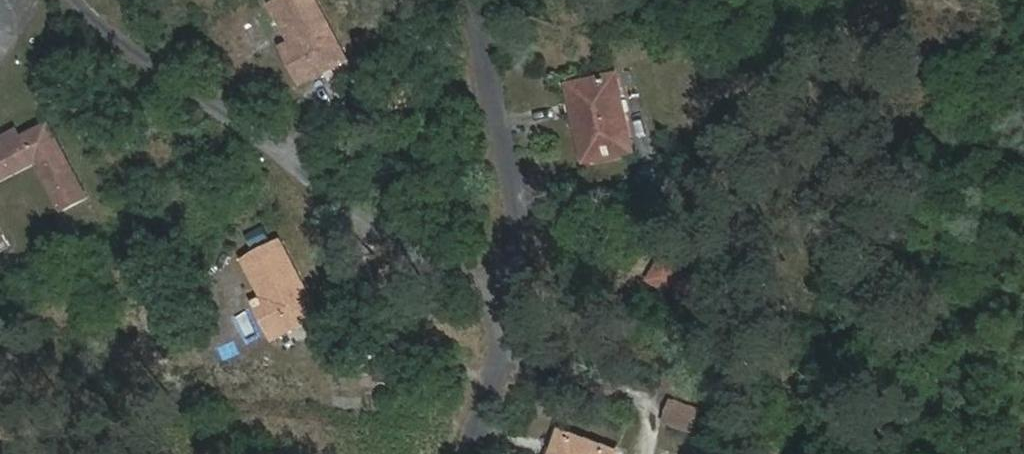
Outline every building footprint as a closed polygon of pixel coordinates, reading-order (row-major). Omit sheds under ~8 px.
[(296,53),(310,46),(291,0),(290,0),(275,7),(296,53)] [(296,53),(286,58),(303,91),(358,63),(326,0),(291,0),(310,46),(296,53)] [(616,86),(604,12),(558,18),(568,94),(616,86)] [(23,137),(12,119),(0,125),(0,149),(23,137)] [(23,137),(0,149),(0,179),(34,161),(59,205),(87,191),(51,123),(23,137)] [(281,289),(266,296),(256,301),(274,335),(327,308),(289,232),(260,246),(281,289)] [(245,252),(266,296),(281,289),(260,246),(245,252)] [(374,335),(374,372),(400,372),(402,336),(374,335)] [(659,424),(703,433),(708,408),(664,397),(659,424)] [(551,432),(546,453),(619,453),(621,447),(551,432)]
